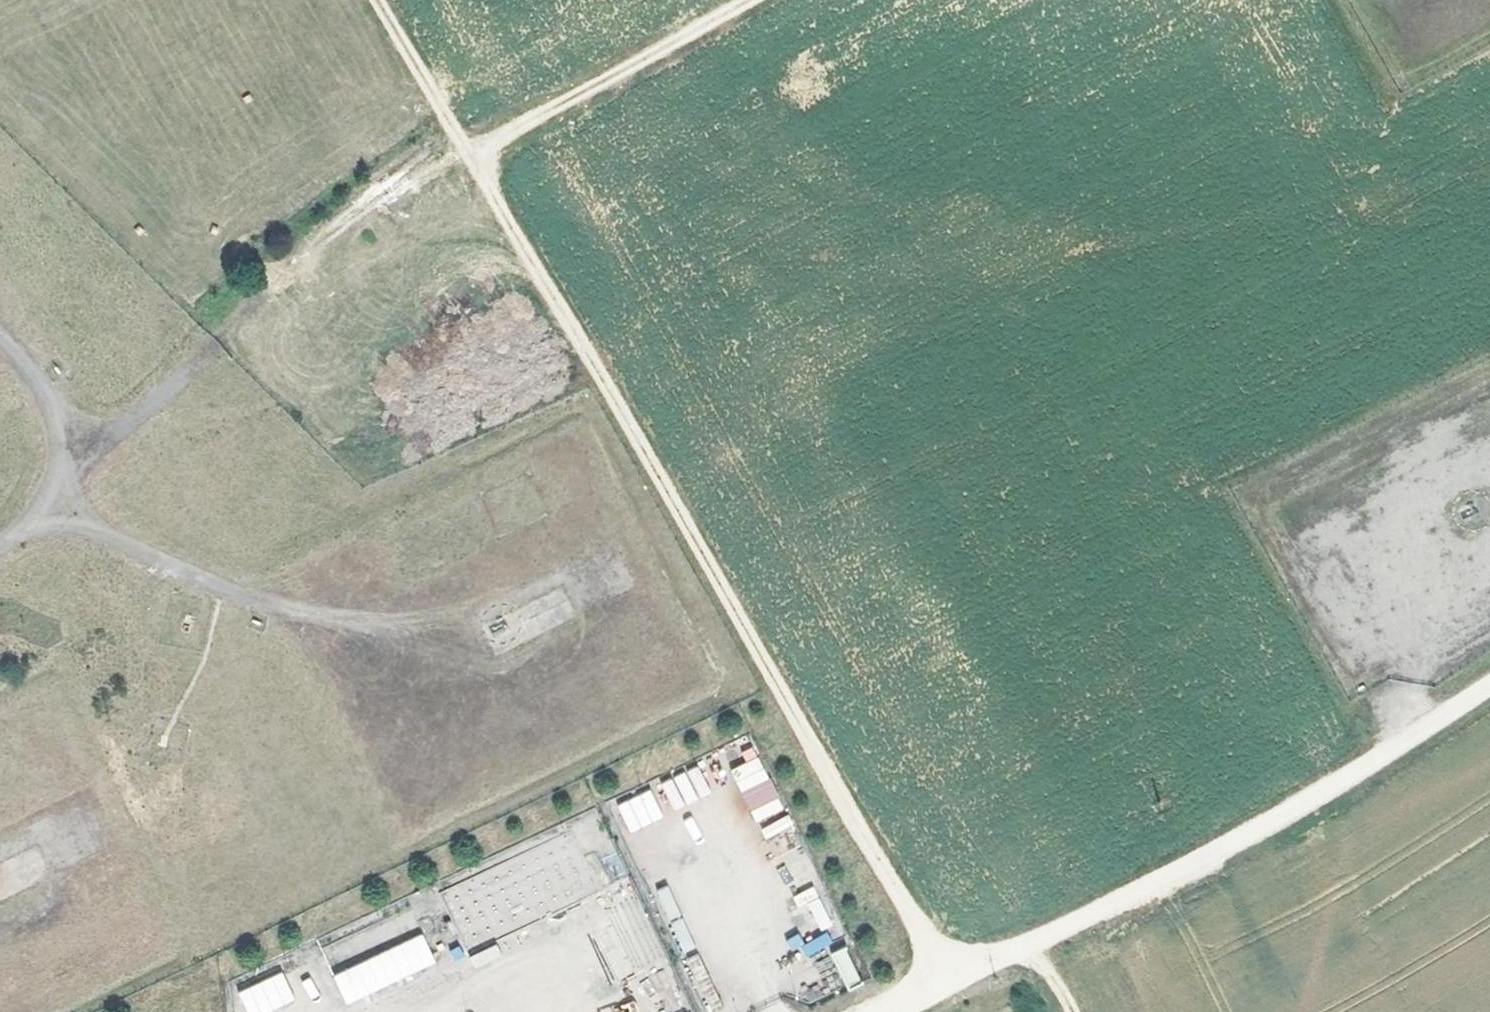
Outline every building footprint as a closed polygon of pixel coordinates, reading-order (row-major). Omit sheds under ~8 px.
[(755,822),(783,809),(759,755),(730,769),(755,822)] [(699,767),(661,781),(672,809),(710,794),(699,767)] [(630,833),(663,817),(650,788),(617,804),(630,833)] [(768,839),(793,824),(787,814),(762,829),(768,839)] [(437,889),(469,956),(602,893),(570,826),(437,889)] [(808,957),(832,944),(826,933),(802,946),(808,957)] [(345,1003),(436,965),(423,934),(332,973),(345,1003)] [(829,954),(847,989),(861,982),(844,947),(829,954)] [(694,982),(707,976),(697,953),(684,959),(694,982)] [(254,1011),(265,1011),(294,999),(280,967),(242,985),(254,1011)]
